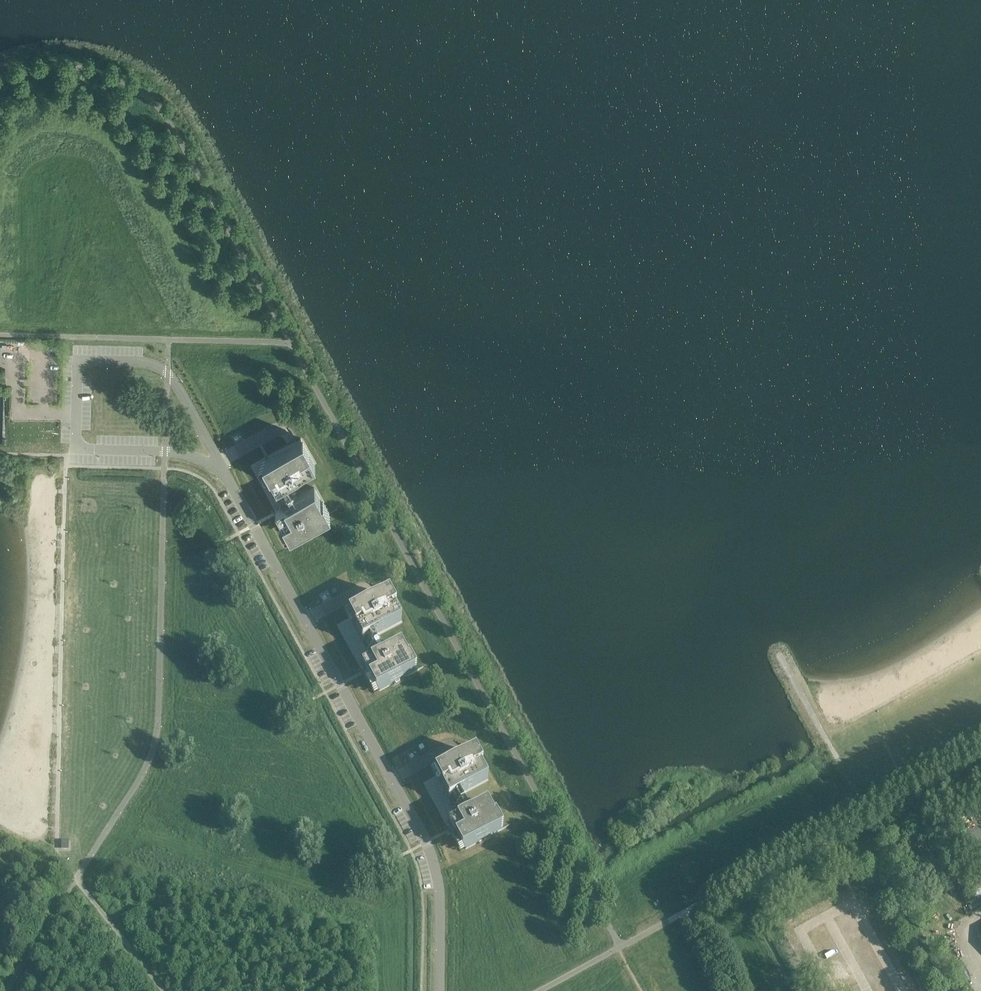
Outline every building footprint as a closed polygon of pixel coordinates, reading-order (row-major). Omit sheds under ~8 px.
[(302,437),(301,438),(284,447),(268,456),(265,458),(270,466),(265,468),(285,504),(278,507),(285,520),(293,533),(328,514),(328,513),(330,512),(323,499),(321,500),(314,487),(294,498),(285,481),(315,464),(308,451),(310,450),(302,437)] [(389,595),(387,596),(370,605),(354,614),(351,615),(356,623),(352,626),(371,661),(365,665),(371,677),(379,691),(415,672),(414,671),(416,670),(409,657),(407,658),(400,645),(381,656),(371,638),(401,622),(394,609),(396,608),(389,595)] [(475,753),(473,754),(456,763),(440,772),(438,774),(442,782),(438,784),(457,819),(451,823),(458,835),(465,849),(501,830),(501,829),(502,828),(495,815),(494,816),(487,803),(467,814),(457,797),(487,780),(480,767),(482,766),(475,753)]
